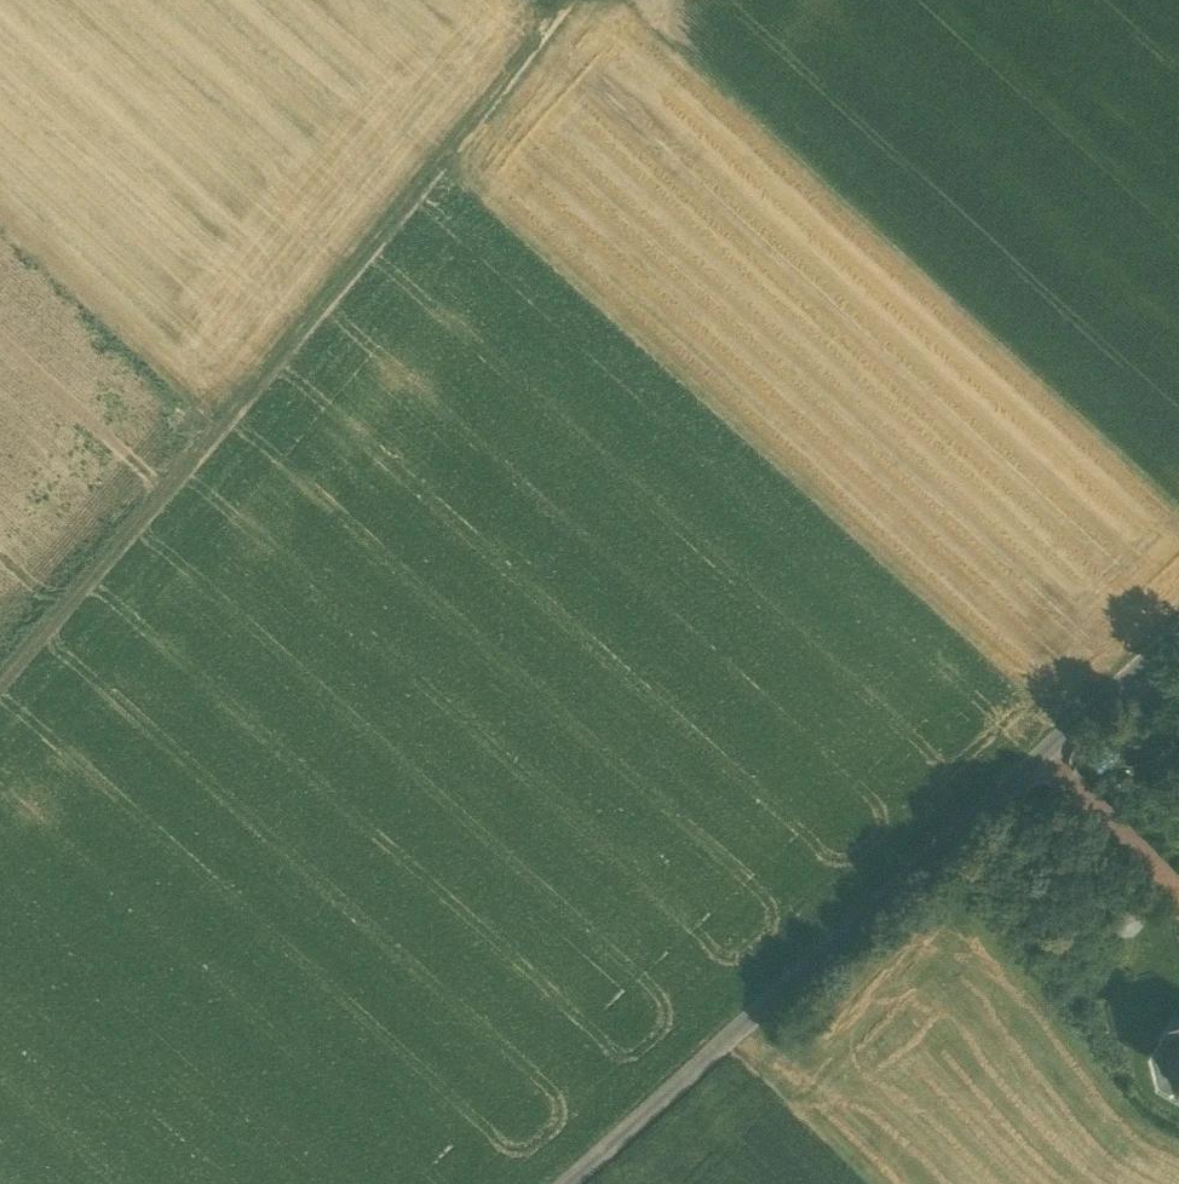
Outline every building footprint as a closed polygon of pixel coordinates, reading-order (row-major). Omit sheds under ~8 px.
[(1178,1019),(1178,1018),(1175,1020),(1175,1021),(1166,1037),(1165,1037),(1165,1040),(1170,1058),(1169,1058),(1171,1061),(1172,1061),(1178,1065),(1178,1019)]
